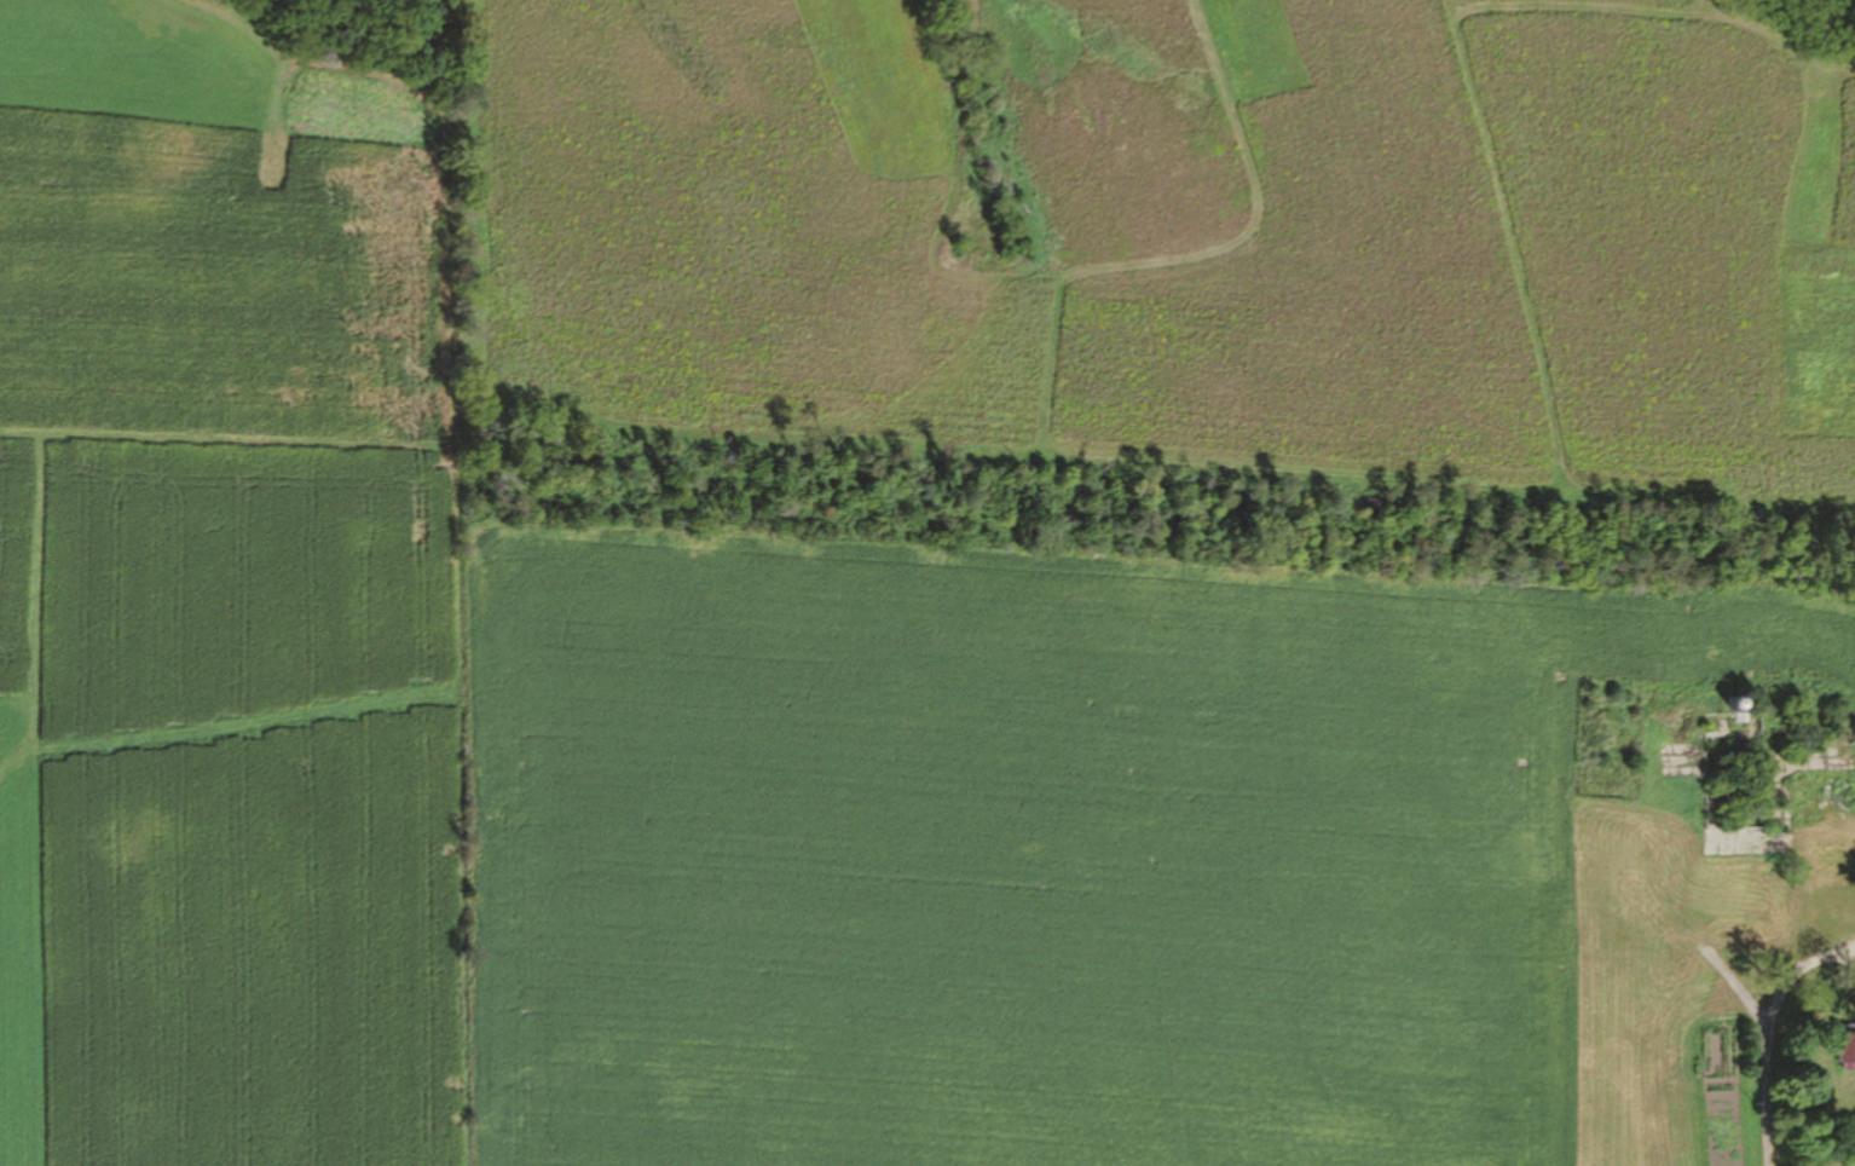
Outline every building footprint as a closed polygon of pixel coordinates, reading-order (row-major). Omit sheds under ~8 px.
[(1826,1032),(1826,1069),(1851,1069),(1851,1032),(1826,1032)]
